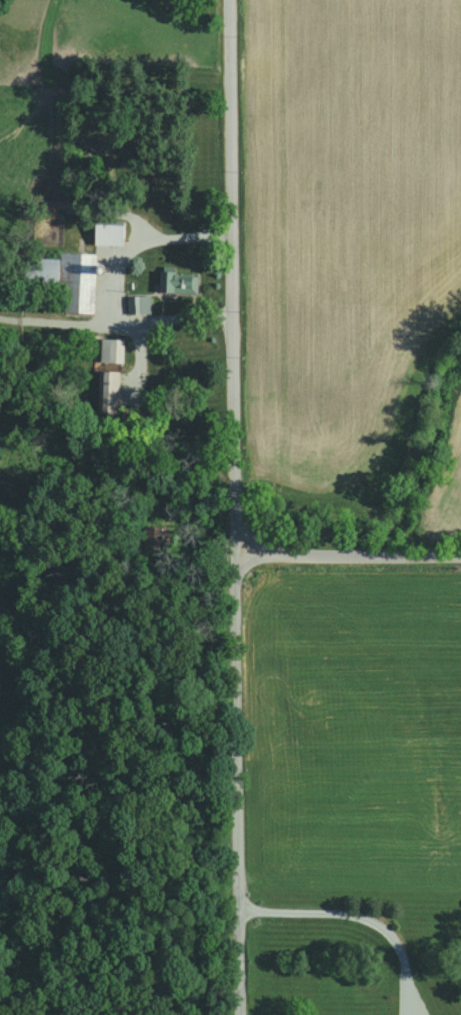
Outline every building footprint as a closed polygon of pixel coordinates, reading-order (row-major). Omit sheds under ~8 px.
[(91,222),(91,245),(124,245),(124,222),(91,222)] [(62,313),(100,314),(100,302),(94,302),(95,268),(87,268),(88,254),(60,253),(60,260),(34,259),(33,282),(63,283),(62,313)] [(198,294),(198,273),(160,273),(160,294),(198,294)] [(149,296),(132,296),(132,315),(149,315),(149,296)] [(100,364),(124,364),(124,340),(100,340),(100,364)]
